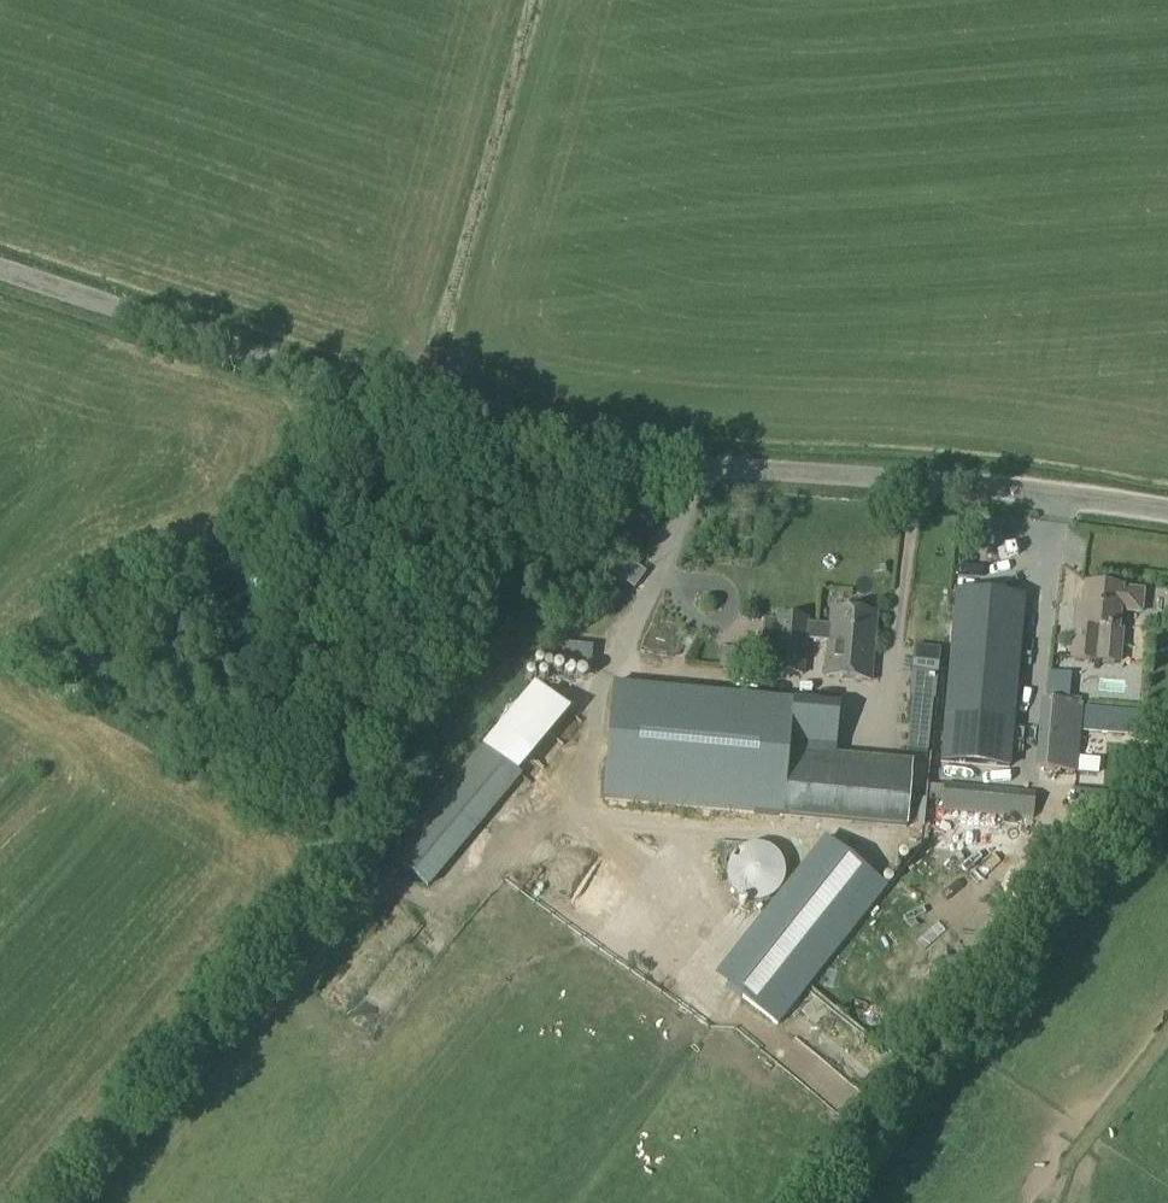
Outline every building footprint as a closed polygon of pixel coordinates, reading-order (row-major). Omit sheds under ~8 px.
[(1077,615),(1072,660),(1118,664),(1121,630),(1117,630),(1119,612),(1140,614),(1142,593),(1087,588),(1084,616),(1077,615)] [(1009,769),(1024,599),(955,592),(940,763),(1009,769)] [(826,643),(823,679),(868,683),(875,617),(830,613),(828,631),(826,643)] [(770,674),(800,677),(803,641),(804,628),(805,623),(775,621),(774,623),(762,622),(760,649),(772,651),(770,674)] [(804,628),(803,641),(826,643),(828,631),(804,628)] [(914,647),(910,684),(937,686),(940,650),(914,647)] [(720,652),(719,673),(745,674),(746,653),(720,652)] [(927,758),(933,705),(935,705),(937,686),(910,684),(908,703),(912,703),(906,756),(927,758)] [(533,692),(482,757),(522,789),(573,724),(533,692)] [(761,700),(758,744),(789,747),(836,750),(839,706),(761,700)] [(1040,701),(1034,771),(1076,774),(1082,705),(1040,701)] [(790,766),(787,827),(903,834),(906,772),(790,766)] [(928,785),(926,805),(941,807),(941,811),(1032,819),(1034,793),(943,785),(943,787),(928,785)] [(834,841),(754,942),(804,982),(884,882),(834,841)] [(538,940),(556,928),(548,916),(530,928),(538,940)]
